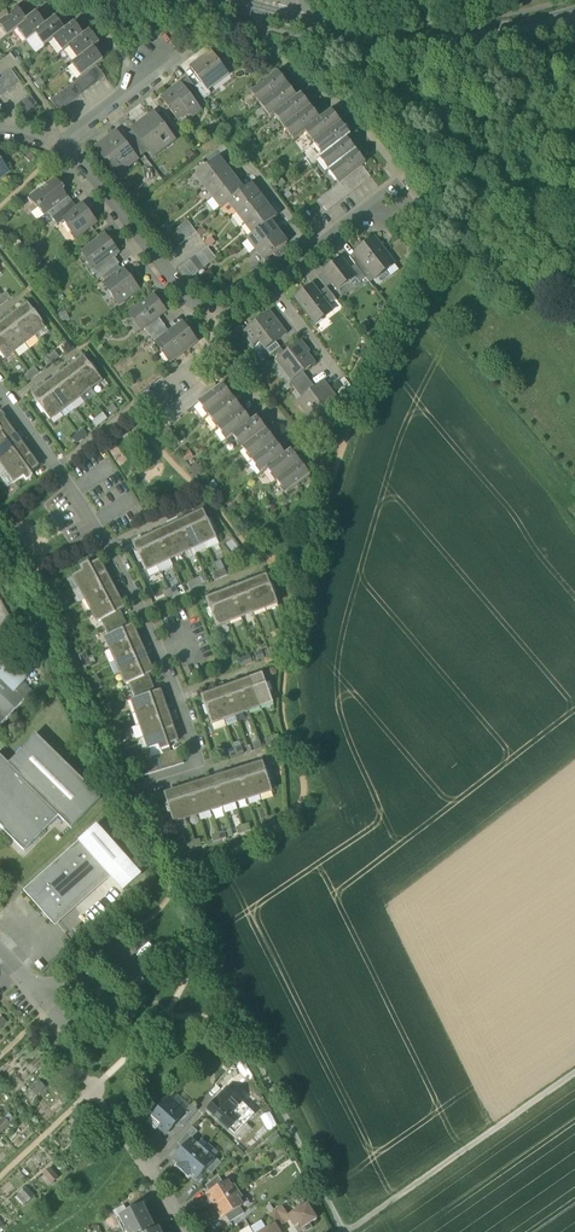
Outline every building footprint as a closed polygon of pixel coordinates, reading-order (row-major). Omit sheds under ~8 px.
[(15,30),(27,21),(17,9),(8,15),(0,22),(0,29),(6,37),(15,30)] [(8,15),(5,12),(0,16),(0,22),(8,15)] [(36,14),(27,21),(15,30),(24,42),(25,42),(34,35),(46,26),(36,14)] [(55,19),(46,26),(34,35),(44,47),(53,40),(65,31),(55,19)] [(74,24),(65,31),(53,40),(63,52),(69,48),(84,37),(74,24)] [(90,32),(84,37),(69,48),(78,60),(94,49),(99,44),(90,32)] [(34,35),(25,42),(35,54),(44,47),(34,35)] [(103,61),(94,49),(78,60),(73,65),(82,77),(85,75),(91,71),(97,66),(103,61)] [(202,83),(208,91),(209,90),(207,88),(226,74),(228,76),(228,75),(211,52),(200,60),(202,62),(193,69),(191,67),(202,83)] [(200,60),(191,67),(193,69),(202,62),(200,60)] [(97,66),(91,71),(100,82),(106,78),(97,66)] [(11,71),(5,75),(14,87),(20,83),(11,71)] [(94,86),(100,82),(91,71),(85,75),(94,86)] [(255,91),(265,104),(289,86),(279,73),(255,91)] [(207,88),(209,90),(228,76),(226,74),(207,88)] [(14,87),(5,75),(0,79),(0,81),(8,91),(14,87)] [(88,91),(94,86),(85,75),(82,77),(80,79),(88,91)] [(40,79),(33,84),(38,91),(45,85),(40,79)] [(83,95),(88,91),(80,79),(74,84),(83,95)] [(190,95),(197,90),(195,88),(189,79),(182,84),(190,95)] [(8,91),(0,81),(0,93),(2,96),(8,91)] [(202,83),(195,88),(197,90),(204,100),(211,95),(208,91),(202,83)] [(77,100),(83,95),(74,84),(68,88),(77,100)] [(162,99),(178,119),(188,111),(192,116),(201,109),(190,95),(182,84),(162,99)] [(275,116),(278,113),(298,98),(289,86),(265,104),(274,116),(275,116)] [(71,104),(77,100),(68,88),(62,93),(71,104)] [(252,93),(262,106),(265,104),(255,91),(252,93)] [(65,108),(71,104),(62,93),(57,97),(65,108)] [(278,113),(288,126),(312,108),(302,95),(298,98),(278,113)] [(30,96),(24,100),(33,112),(39,107),(30,96)] [(60,113),(65,108),(57,97),(51,101),(60,113)] [(27,116),(33,112),(24,100),(18,105),(27,116)] [(274,116),(265,104),(262,106),(271,119),(274,116)] [(306,132),(309,129),(321,120),(312,108),(288,126),(297,138),(306,132)] [(309,129),(318,142),(342,124),(333,111),(321,120),(309,129)] [(275,116),(284,128),(288,126),(278,113),(275,116)] [(134,131),(149,151),(159,144),(163,150),(175,141),(154,114),(133,130),(134,131)] [(212,127),(217,134),(224,128),(219,122),(212,127)] [(318,142),(328,154),(348,139),(352,136),(342,124),(318,142)] [(297,138),(288,126),(284,128),(294,141),(297,138)] [(306,132),(315,144),(318,142),(309,129),(306,132)] [(134,131),(128,135),(143,155),(149,151),(134,131)] [(96,149),(112,170),(122,163),(126,168),(138,160),(122,140),(117,133),(96,149)] [(138,160),(143,155),(128,135),(122,140),(138,160)] [(324,157),(333,170),(357,151),(348,139),(328,154),(325,156),(324,157)] [(328,154),(318,142),(315,144),(325,156),(328,154)] [(159,144),(149,151),(154,157),(163,150),(159,144)] [(367,164),(357,151),(333,170),(343,182),(345,180),(351,176),(357,172),(363,167),(367,164)] [(320,160),(330,172),(333,170),(324,157),(320,160)] [(196,175),(205,187),(227,169),(219,158),(196,175)] [(116,176),(126,168),(122,163),(112,170),(116,176)] [(363,167),(357,172),(366,183),(371,179),(363,167)] [(152,169),(144,169),(145,180),(153,180),(152,169)] [(236,180),(227,169),(205,187),(213,197),(236,180)] [(343,182),(333,170),(330,172),(340,185),(343,182)] [(360,188),(366,183),(357,172),(351,176),(360,188)] [(354,192),(360,188),(351,176),(345,180),(354,192)] [(41,216),(42,217),(47,213),(67,198),(61,190),(63,189),(54,177),(26,198),(34,209),(36,208),(37,207),(43,214),(41,216)] [(244,191),(236,180),(213,197),(221,208),(229,202),(244,191)] [(348,196),(354,192),(345,180),(343,182),(340,185),(348,196)] [(252,185),(244,191),(229,202),(237,213),(260,196),(252,185)] [(343,201),(348,196),(340,185),(334,189),(343,201)] [(337,205),(343,201),(334,189),(328,194),(337,205)] [(331,210),(337,205),(328,194),(322,198),(331,210)] [(268,207),(260,196),(237,213),(245,224),(268,207)] [(47,213),(52,219),(71,204),(67,198),(47,213)] [(325,214),(331,210),(322,198),(316,202),(325,214)] [(73,202),(71,204),(52,219),(57,225),(63,220),(62,219),(77,208),(73,202)] [(74,240),(77,240),(86,234),(86,231),(97,223),(89,212),(88,213),(82,205),(77,208),(62,219),(63,220),(73,234),(72,237),(74,240)] [(276,218),(268,207),(245,224),(254,235),(271,222),(276,218)] [(188,221),(182,226),(191,237),(197,233),(194,229),(188,221)] [(279,233),(271,222),(254,235),(248,239),(256,250),(279,233)] [(185,242),(191,237),(182,226),(177,230),(185,242)] [(180,246),(185,242),(177,230),(171,235),(180,246)] [(287,244),(279,233),(256,250),(265,261),(274,254),(285,246),(287,244)] [(97,267),(98,268),(113,256),(119,252),(106,234),(85,251),(97,267)] [(199,234),(191,237),(195,245),(202,241),(199,234)] [(204,243),(208,247),(209,249),(216,243),(212,237),(204,243)] [(376,280),(396,266),(375,239),(356,254),(372,275),(376,280)] [(274,254),(278,260),(290,251),(285,246),(274,254)] [(414,253),(409,246),(403,257),(410,261),(414,253)] [(202,252),(211,263),(217,259),(209,249),(208,247),(202,252)] [(196,256),(205,268),(211,263),(202,252),(196,256)] [(350,258),(356,266),(366,280),(372,275),(356,254),(350,258)] [(99,280),(102,277),(118,266),(119,265),(113,256),(98,268),(97,267),(92,271),(99,280)] [(196,256),(191,260),(199,272),(205,268),(196,256)] [(334,283),(338,289),(347,282),(349,284),(357,278),(350,270),(341,258),(324,271),(325,272),(334,283)] [(199,272),(191,260),(190,260),(185,265),(193,276),(194,276),(199,272)] [(188,281),(193,276),(185,265),(179,269),(188,281)] [(122,271),(118,266),(102,277),(106,283),(122,271)] [(361,284),(366,280),(356,266),(350,270),(357,278),(361,284)] [(396,266),(376,280),(381,286),(400,271),(396,266)] [(104,285),(119,304),(139,288),(124,269),(122,271),(106,283),(104,285)] [(319,277),(327,288),(334,283),(325,272),(319,277)] [(366,280),(370,284),(376,280),(372,275),(366,280)] [(357,278),(349,284),(354,291),(362,285),(361,284),(357,278)] [(340,291),(349,284),(347,282),(338,289),(340,291)] [(296,299),(313,321),(320,317),(322,319),(332,311),(328,305),(319,294),(314,287),(307,292),(306,291),(296,299)] [(319,294),(328,305),(330,304),(331,305),(337,300),(327,288),(319,294)] [(10,298),(7,293),(0,297),(0,304),(10,298)] [(131,313),(144,329),(145,328),(159,317),(165,312),(153,296),(131,313)] [(27,305),(16,313),(34,335),(44,327),(38,318),(39,317),(34,310),(32,312),(27,305)] [(58,314),(61,323),(70,320),(66,311),(58,314)] [(266,350),(266,351),(276,343),(288,335),(270,312),(243,333),(251,344),(257,339),(260,342),(266,350)] [(23,343),(34,335),(16,313),(6,321),(23,343)] [(145,328),(152,337),(165,326),(166,326),(159,317),(145,328)] [(360,324),(364,330),(371,325),(367,319),(360,324)] [(23,343),(6,321),(0,325),(0,334),(13,351),(23,343)] [(165,350),(173,360),(197,341),(182,322),(169,332),(156,342),(163,352),(165,350)] [(169,332),(165,326),(152,337),(156,342),(169,332)] [(44,327),(34,335),(38,341),(49,333),(44,327)] [(13,351),(0,334),(0,356),(2,359),(13,351)] [(253,347),(260,342),(257,339),(251,344),(253,347)] [(260,342),(253,347),(260,355),(265,351),(266,350),(260,342)] [(294,379),(295,380),(304,373),(316,364),(305,350),(307,349),(301,342),(276,361),(282,368),(284,367),(294,379)] [(265,351),(270,357),(281,348),(276,343),(266,351),(266,350),(265,351)] [(49,364),(60,357),(57,351),(45,359),(49,364)] [(85,358),(74,366),(92,388),(102,380),(95,371),(97,370),(92,363),(90,365),(85,358)] [(81,396),(92,388),(74,366),(64,374),(81,396)] [(289,383),(296,391),(309,381),(310,381),(304,373),(295,380),(294,379),(289,383)] [(71,404),(81,396),(64,374),(58,378),(57,376),(52,380),(71,404)] [(208,377),(203,382),(211,393),(217,389),(208,377)] [(61,412),(71,404),(52,380),(48,383),(50,385),(44,389),(61,412)] [(315,389),(309,381),(296,391),(301,399),(315,389)] [(206,398),(211,393),(203,382),(197,386),(206,398)] [(308,409),(316,419),(338,403),(322,383),(315,389),(301,399),(297,402),(305,411),(308,409)] [(207,414),(209,416),(233,397),(223,385),(217,389),(211,393),(206,398),(200,402),(199,403),(203,408),(206,406),(210,412),(207,414)] [(200,402),(206,398),(197,386),(191,391),(200,402)] [(81,396),(86,402),(96,395),(92,388),(81,396)] [(50,420),(61,412),(44,389),(33,397),(38,404),(37,406),(42,412),(43,411),(50,420)] [(199,403),(200,402),(191,391),(185,395),(194,407),(199,403)] [(188,411),(194,407),(185,395),(180,399),(188,411)] [(71,404),(76,410),(86,402),(81,396),(71,404)] [(217,427),(218,428),(242,410),(233,397),(209,416),(213,421),(215,419),(220,425),(217,427)] [(183,415),(188,411),(180,399),(174,404),(183,415)] [(71,404),(61,412),(66,418),(76,410),(71,404)] [(177,420),(183,415),(174,404),(168,408),(177,420)] [(171,424),(177,420),(168,408),(162,413),(171,424)] [(308,409),(305,411),(313,422),(316,419),(308,409)] [(228,440),(233,436),(252,422),(242,410),(218,428),(222,433),(225,431),(230,437),(227,439),(228,440)] [(165,429),(171,424),(162,413),(157,417),(165,429)] [(242,447),(243,448),(267,430),(258,417),(252,422),(233,436),(238,442),(240,440),(245,445),(242,447)] [(14,435),(6,424),(0,429),(0,445),(14,435)] [(251,459),(252,461),(277,442),(267,430),(243,448),(247,454),(249,451),(254,457),(251,459)] [(24,444),(20,439),(18,441),(14,435),(0,445),(0,461),(24,444)] [(262,473),(268,469),(286,454),(277,442),(252,461),(257,466),(259,464),(263,470),(261,472),(262,473)] [(6,472),(29,455),(25,449),(27,448),(24,444),(0,461),(0,463),(6,472)] [(184,453),(182,455),(185,462),(194,458),(190,450),(184,453)] [(276,480),(277,481),(301,463),(292,450),(286,454),(268,469),(271,473),(274,471),(279,478),(276,480)] [(38,468),(29,455),(6,472),(14,483),(23,476),(26,480),(33,475),(31,473),(38,468)] [(311,475),(301,463),(277,481),(281,486),(284,484),(289,490),(286,492),(287,493),(311,475)] [(0,477),(0,479),(7,488),(14,483),(6,472),(0,477)] [(214,481),(206,486),(210,493),(218,487),(214,481)] [(234,503),(225,510),(230,517),(240,510),(234,503)] [(192,518),(204,543),(216,538),(217,538),(212,527),(214,527),(210,519),(208,520),(204,512),(192,518)] [(193,549),(204,543),(192,518),(185,521),(184,519),(180,521),(193,549)] [(181,554),(193,549),(180,521),(175,523),(176,525),(169,529),(181,554)] [(170,560),(181,554),(169,529),(162,532),(161,530),(156,532),(170,560)] [(158,565),(170,560),(156,532),(151,534),(152,537),(146,540),(158,565)] [(219,544),(216,538),(204,543),(207,550),(219,544)] [(146,571),(158,565),(146,540),(134,545),(137,553),(135,554),(139,562),(141,561),(146,571)] [(158,565),(161,573),(162,573),(173,568),(170,560),(158,565)] [(75,576),(81,588),(106,575),(99,561),(91,565),(89,563),(82,567),(84,571),(75,576)] [(228,569),(231,575),(244,570),(242,564),(228,569)] [(158,565),(146,571),(149,578),(161,573),(158,565)] [(225,567),(212,573),(215,581),(228,575),(225,567)] [(81,588),(87,599),(114,585),(111,580),(109,581),(106,575),(81,588)] [(73,592),(81,588),(75,576),(67,580),(73,592)] [(268,577),(255,582),(266,608),(278,603),(274,593),(276,592),(273,584),(271,585),(268,577)] [(254,613),(266,608),(255,582),(243,586),(254,613)] [(87,599),(93,611),(118,598),(114,591),(116,590),(114,585),(87,599)] [(242,617),(254,613),(243,586),(236,589),(235,587),(230,589),(242,617)] [(81,588),(73,592),(79,603),(87,599),(81,588)] [(230,622),(242,617),(230,589),(225,591),(226,593),(219,595),(230,622)] [(217,627),(230,622),(219,595),(207,600),(210,608),(208,609),(211,617),(213,616),(217,627)] [(101,622),(105,629),(122,620),(118,612),(124,609),(118,598),(93,611),(99,623),(101,622)] [(14,649),(23,644),(0,603),(0,623),(14,649)] [(106,637),(111,649),(137,638),(132,626),(126,628),(122,620),(105,629),(108,636),(106,637)] [(111,649),(116,661),(145,649),(143,644),(140,645),(137,638),(111,649)] [(258,660),(275,654),(272,647),(255,653),(258,660)] [(110,664),(116,661),(111,649),(105,652),(110,664)] [(116,661),(121,673),(148,662),(145,655),(147,654),(146,651),(145,649),(116,661)] [(242,670),(254,665),(250,655),(238,660),(242,670)] [(0,671),(0,678),(12,690),(21,681),(22,682),(29,675),(12,658),(0,671)] [(116,661),(110,664),(115,676),(121,673),(116,661)] [(129,684),(132,692),(150,685),(147,676),(153,674),(148,662),(121,673),(127,685),(129,684)] [(263,675),(251,680),(261,707),(273,702),(269,692),(271,691),(269,683),(266,684),(263,675)] [(24,701),(12,690),(0,678),(0,726),(24,701)] [(251,680),(239,684),(248,711),(261,707),(251,680)] [(21,681),(12,690),(24,701),(33,692),(22,682),(21,681)] [(231,685),(226,686),(236,715),(248,711),(239,684),(232,687),(231,685)] [(133,700),(137,713),(164,703),(160,691),(154,693),(150,685),(132,692),(135,699),(133,700)] [(222,690),(215,693),(224,720),(236,715),(226,686),(221,688),(222,690)] [(212,724),(224,720),(215,693),(202,697),(205,706),(203,707),(206,715),(208,714),(212,724)] [(137,713),(141,725),(170,715),(169,710),(166,711),(164,703),(137,713)] [(141,725),(146,737),(172,728),(170,721),(172,720),(170,715),(141,725)] [(236,715),(224,720),(227,728),(239,723),(236,715)] [(146,737),(141,725),(134,728),(138,740),(146,737)] [(178,742),(172,728),(146,737),(150,750),(160,746),(162,751),(170,748),(169,745),(178,742)] [(36,734),(7,764),(59,816),(72,829),(101,799),(36,734)] [(180,750),(173,752),(178,766),(185,763),(180,750)] [(171,768),(178,766),(173,752),(166,754),(171,768)] [(164,770),(171,768),(166,754),(160,756),(164,770)] [(279,754),(267,758),(271,768),(282,764),(279,754)] [(157,772),(164,770),(160,756),(153,758),(157,772)] [(59,816),(7,764),(0,758),(0,827),(24,851),(59,816)] [(150,774),(157,772),(153,758),(146,760),(150,774)] [(143,776),(150,774),(146,760),(139,763),(143,776)] [(264,764),(251,768),(260,795),(273,791),(270,782),(272,782),(270,774),(267,774),(264,764)] [(248,799),(260,795),(251,768),(244,770),(244,768),(238,769),(248,799)] [(235,803),(248,799),(238,769),(233,771),(234,773),(227,776),(235,803)] [(223,806),(235,803),(227,776),(220,778),(219,775),(214,777),(223,806)] [(211,810),(223,806),(214,777),(209,779),(209,781),(202,783),(211,810)] [(199,814),(211,810),(202,783),(195,786),(194,783),(189,785),(199,814)] [(186,818),(199,814),(189,785),(184,786),(185,789),(178,791),(186,818)] [(174,822),(186,818),(178,791),(165,795),(168,806),(166,806),(169,814),(171,814),(174,822)] [(235,803),(223,806),(226,814),(238,810),(235,803)] [(186,818),(174,822),(177,832),(189,828),(186,818)] [(141,875),(97,826),(79,842),(108,873),(111,877),(123,891),(141,875)] [(24,891),(52,923),(108,873),(79,842),(24,891)] [(108,873),(52,923),(56,926),(111,877),(108,873)] [(88,936),(79,925),(73,930),(83,940),(88,936)] [(73,930),(68,934),(78,945),(83,940),(73,930)] [(37,1094),(48,1087),(44,1081),(33,1088),(37,1094)] [(228,1089),(225,1092),(231,1098),(234,1095),(228,1089)] [(239,1118),(235,1123),(241,1128),(246,1123),(251,1117),(254,1113),(234,1095),(231,1098),(225,1092),(219,1099),(239,1118)] [(173,1102),(185,1112),(190,1107),(178,1096),(173,1102)] [(161,1108),(161,1109),(165,1108),(172,1101),(169,1098),(161,1108)] [(209,1110),(229,1129),(235,1123),(239,1118),(219,1099),(209,1110)] [(161,1109),(154,1116),(161,1123),(158,1127),(166,1134),(177,1121),(185,1113),(185,1112),(173,1102),(172,1101),(165,1108),(161,1109)] [(177,1121),(183,1126),(198,1110),(195,1107),(193,1103),(190,1107),(185,1112),(185,1113),(177,1121)] [(270,1113),(261,1118),(268,1130),(277,1124),(270,1113)] [(156,1130),(158,1127),(161,1123),(154,1116),(153,1116),(147,1122),(156,1130)] [(235,1134),(241,1128),(235,1123),(229,1129),(235,1134)] [(241,1128),(235,1134),(241,1140),(252,1129),(246,1123),(241,1128)] [(188,1133),(193,1138),(198,1132),(193,1127),(188,1133)] [(183,1148),(192,1139),(193,1138),(188,1133),(178,1143),(183,1148)] [(277,1133),(268,1139),(273,1147),(282,1140),(277,1133)] [(176,1167),(182,1173),(204,1149),(192,1139),(183,1148),(181,1150),(173,1160),(178,1165),(176,1167)] [(208,1144),(204,1149),(214,1159),(219,1154),(208,1144)] [(214,1159),(204,1149),(182,1173),(188,1178),(191,1176),(196,1181),(205,1172),(207,1169),(215,1160),(214,1159)] [(207,1169),(212,1174),(222,1163),(217,1159),(215,1160),(207,1169)] [(50,1170),(41,1175),(48,1186),(56,1180),(50,1170)] [(205,1186),(209,1192),(224,1184),(218,1175),(205,1186)] [(211,1199),(215,1206),(238,1192),(233,1185),(231,1187),(227,1181),(224,1184),(209,1192),(207,1194),(208,1196),(207,1196),(210,1200),(211,1199)] [(25,1203),(34,1196),(27,1187),(18,1195),(25,1203)] [(242,1199),(238,1192),(215,1206),(219,1213),(218,1214),(221,1217),(222,1217),(223,1218),(226,1216),(241,1207),(243,1206),(239,1200),(242,1199)] [(265,1206),(270,1215),(276,1211),(271,1203),(265,1206)] [(127,1229),(143,1221),(140,1214),(144,1212),(141,1207),(144,1205),(144,1204),(128,1213),(120,1216),(127,1229)] [(299,1224),(302,1229),(310,1224),(317,1219),(308,1204),(288,1216),(291,1221),(293,1225),(298,1222),(299,1224)] [(150,1217),(144,1205),(141,1207),(144,1212),(140,1214),(143,1221),(150,1217)] [(117,1218),(120,1216),(128,1213),(124,1206),(113,1211),(117,1218)] [(226,1216),(230,1222),(244,1213),(241,1207),(226,1216)] [(283,1207),(276,1211),(285,1224),(291,1221),(288,1216),(283,1207)] [(278,1228),(285,1224),(276,1211),(270,1215),(275,1224),(276,1224),(278,1228)] [(10,1222),(2,1212),(0,1214),(0,1230),(10,1222)] [(150,1217),(143,1221),(146,1227),(150,1225),(153,1231),(156,1229),(150,1217)] [(156,1229),(153,1231),(150,1225),(146,1227),(143,1221),(127,1229),(128,1231),(152,1231),(156,1230),(156,1229)] [(251,1228),(253,1231),(262,1231),(267,1229),(262,1221),(251,1228)] [(262,1231),(281,1231),(278,1228),(276,1224),(275,1224),(267,1229),(262,1231)] [(304,1231),(306,1231),(313,1228),(310,1224),(302,1229),(304,1231)]
